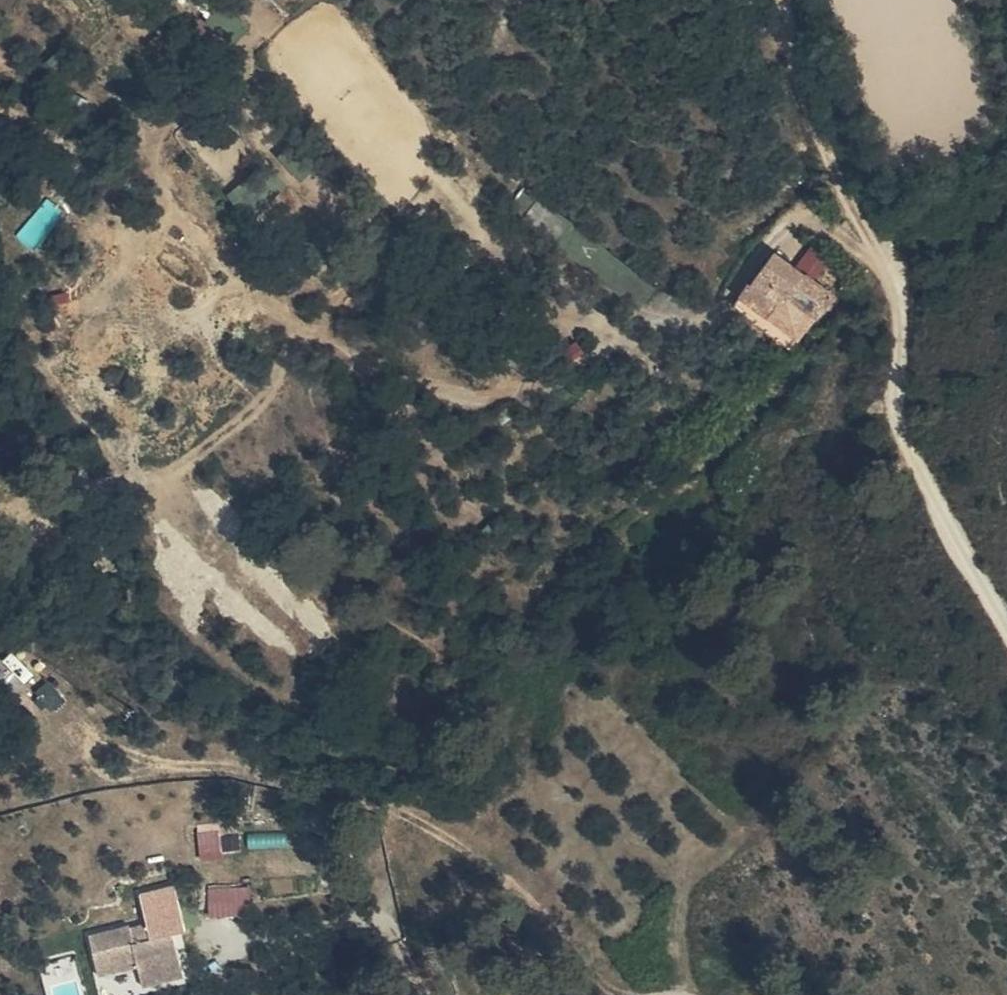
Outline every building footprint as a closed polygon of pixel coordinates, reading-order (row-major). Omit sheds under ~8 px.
[(768,237),(756,255),(783,274),(795,255),(768,237)] [(783,274),(756,255),(737,280),(765,299),(783,274)] [(815,297),(829,279),(795,255),(783,274),(815,297)] [(210,884),(211,912),(253,912),(252,883),(210,884)] [(143,902),(149,926),(153,942),(134,947),(129,931),(90,941),(100,983),(139,971),(145,991),(186,978),(175,939),(186,933),(176,894),(143,902)] [(153,942),(149,926),(129,931),(134,947),(153,942)]
